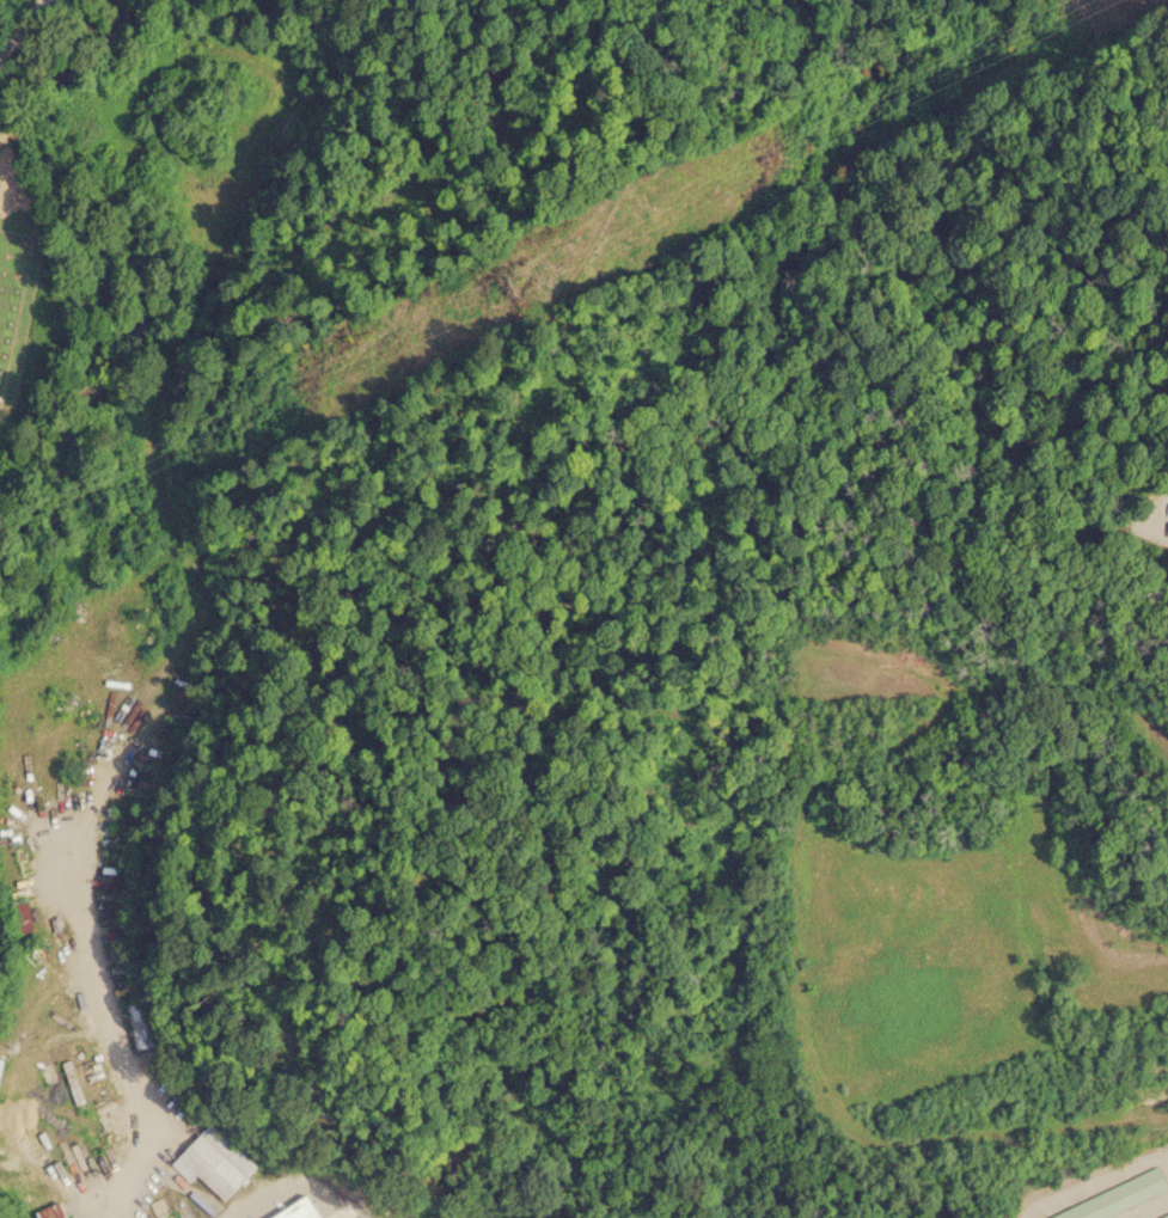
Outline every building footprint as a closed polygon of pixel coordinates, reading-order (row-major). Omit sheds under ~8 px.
[(1156,495),(1156,537),(1167,537),(1167,495),(1156,495)] [(29,932),(22,899),(6,902),(13,935),(29,932)] [(193,1176),(220,1204),(258,1167),(211,1120),(167,1162),(187,1182),(193,1176)] [(309,1195),(269,1217),(322,1217),(309,1195)] [(32,1217),(65,1217),(56,1200),(29,1213),(32,1217)]
